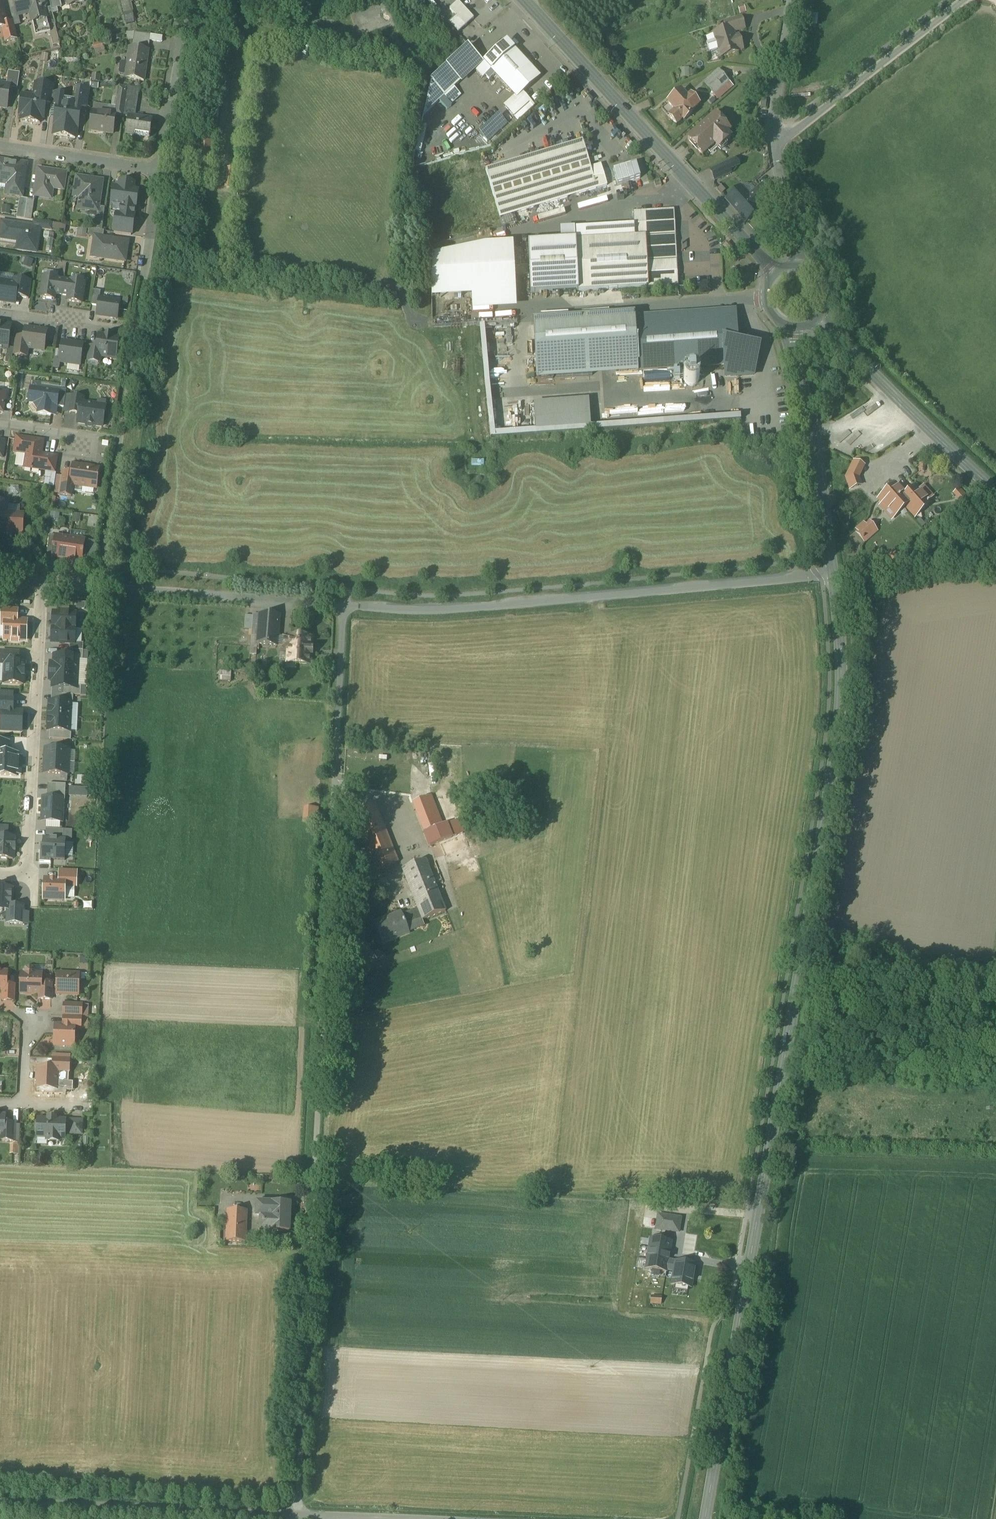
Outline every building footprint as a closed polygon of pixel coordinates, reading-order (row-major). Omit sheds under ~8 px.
[(18,17),(30,14),(36,38),(50,34),(49,27),(45,11),(42,0),(14,0),(18,17)] [(51,9),(51,11),(62,8),(60,0),(59,0),(49,0),(51,9)] [(474,19),(458,2),(450,10),(465,27),(473,19),(474,19)] [(51,9),(45,11),(49,27),(55,26),(51,9)] [(741,17),(724,22),(726,30),(731,29),(733,33),(745,30),(741,17)] [(7,28),(1,30),(5,43),(17,40),(13,23),(6,24),(7,28)] [(55,26),(49,27),(50,34),(53,47),(59,45),(55,26)] [(726,30),(713,34),(713,35),(706,37),(708,44),(706,44),(709,53),(718,51),(720,58),(739,52),(738,51),(742,50),(740,44),(738,43),(737,43),(736,38),(734,38),(733,33),(731,29),(726,30)] [(150,36),(135,33),(133,45),(149,48),(150,36)] [(539,77),(507,41),(484,62),(515,96),(517,98),(522,93),(539,77)] [(148,50),(129,48),(127,63),(125,76),(125,79),(144,82),(148,50)] [(127,63),(122,62),(120,64),(119,73),(120,75),(125,76),(127,63)] [(449,69),(434,83),(445,95),(460,81),(449,69)] [(729,82),(719,70),(704,84),(713,95),(729,82)] [(20,74),(8,72),(6,85),(10,86),(9,88),(17,90),(20,74)] [(0,85),(0,87),(0,108),(6,109),(9,88),(10,86),(6,85),(0,85)] [(36,85),(34,98),(22,96),(20,114),(22,115),(21,121),(40,124),(41,118),(43,118),(46,103),(51,104),(53,94),(54,88),(36,85)] [(126,89),(119,88),(118,99),(125,100),(126,89)] [(139,89),(127,88),(126,89),(125,100),(125,102),(137,104),(139,89)] [(90,92),(78,90),(76,102),(76,106),(81,107),(87,108),(90,92)] [(687,98),(681,91),(667,103),(675,111),(669,117),(676,125),(682,120),(684,121),(692,114),(691,112),(699,105),(690,95),(687,98)] [(530,101),(522,93),(517,98),(515,96),(504,106),(514,116),(530,101)] [(64,96),(53,94),(51,104),(51,106),(57,107),(57,106),(62,107),(63,100),(64,96)] [(125,100),(118,99),(115,116),(122,117),(123,110),(125,102),(125,100)] [(76,102),(63,100),(62,107),(57,106),(57,107),(54,126),(55,126),(53,136),(61,137),(62,136),(67,137),(68,138),(75,139),(77,129),(78,129),(81,107),(76,106),(76,102)] [(137,104),(125,102),(123,110),(136,111),(137,104)] [(136,111),(123,110),(122,117),(128,118),(135,119),(136,111)] [(115,116),(93,112),(90,131),(113,134),(115,116)] [(499,115),(480,133),(487,141),(506,123),(499,115)] [(729,132),(715,116),(688,139),(702,156),(714,145),(718,150),(730,140),(731,141),(734,138),(729,133),(729,132)] [(135,119),(128,118),(125,136),(149,140),(152,121),(135,119)] [(210,140),(200,139),(197,159),(207,161),(210,140)] [(582,141),(486,169),(500,217),(607,186),(601,165),(590,168),(582,141)] [(0,162),(0,181),(8,182),(7,194),(21,197),(26,165),(0,162)] [(726,164),(710,171),(714,181),(731,174),(726,164)] [(65,174),(38,170),(34,197),(51,199),(52,189),(63,191),(65,174)] [(87,180),(77,179),(74,197),(81,198),(79,207),(88,208),(88,211),(96,212),(97,212),(98,208),(101,183),(86,181),(87,180)] [(134,184),(120,182),(119,189),(114,188),(111,206),(112,206),(121,208),(120,215),(120,216),(134,218),(138,192),(133,191),(134,184)] [(749,198),(740,188),(726,200),(746,222),(759,210),(757,208),(769,196),(761,187),(749,198)] [(27,200),(19,199),(16,219),(24,220),(27,200)] [(34,201),(27,200),(24,220),(31,221),(34,201)] [(121,208),(112,206),(111,214),(117,215),(120,215),(121,208)] [(105,209),(98,208),(97,212),(96,212),(95,223),(102,224),(105,209)] [(635,237),(574,241),(577,291),(678,286),(674,210),(633,212),(634,227),(635,237)] [(134,218),(120,216),(120,215),(117,215),(114,234),(131,236),(134,218)] [(53,225),(33,222),(32,228),(40,229),(39,230),(52,232),(53,225)] [(30,227),(29,228),(22,227),(22,226),(2,223),(0,236),(19,239),(17,250),(36,253),(39,230),(40,229),(32,228),(30,227)] [(560,231),(561,241),(574,241),(635,237),(634,227),(560,231)] [(104,232),(89,230),(87,238),(95,239),(95,238),(103,239),(104,232)] [(103,239),(95,238),(95,239),(93,255),(100,256),(99,258),(125,262),(127,243),(103,239)] [(577,291),(574,241),(561,241),(527,243),(530,293),(577,291)] [(516,310),(513,244),(487,245),(430,257),(431,299),(471,297),(472,312),(516,310)] [(57,279),(43,277),(40,298),(54,300),(55,295),(57,280),(57,279)] [(15,280),(14,284),(0,282),(0,302),(14,304),(15,298),(28,299),(31,282),(15,280)] [(64,281),(57,280),(55,295),(62,296),(64,281)] [(70,282),(64,281),(62,296),(68,297),(70,282)] [(84,283),(70,281),(70,282),(68,297),(67,302),(81,304),(84,283)] [(101,292),(93,291),(90,306),(98,307),(99,300),(101,292)] [(99,300),(98,307),(97,316),(116,319),(119,303),(99,300)] [(533,322),(537,378),(724,367),(721,338),(737,341),(735,314),(635,321),(634,315),(533,322)] [(0,326),(0,348),(7,349),(11,327),(0,326)] [(46,332),(26,329),(24,339),(23,348),(28,349),(44,351),(46,332)] [(104,336),(104,337),(99,336),(97,349),(96,356),(101,357),(116,359),(116,357),(117,356),(118,350),(117,349),(119,339),(113,338),(113,337),(104,336)] [(24,339),(15,338),(13,355),(27,357),(28,349),(23,348),(24,339)] [(755,377),(761,345),(737,341),(721,338),(724,367),(725,380),(755,377)] [(62,343),(59,363),(80,366),(83,346),(62,343)] [(97,349),(88,348),(86,361),(88,362),(98,363),(100,363),(101,357),(96,356),(97,349)] [(691,370),(689,370),(688,371),(686,372),(685,373),(685,374),(684,375),(684,376),(684,377),(684,379),(684,380),(684,381),(685,382),(686,383),(687,384),(688,385),(690,386),(692,386),(693,386),(695,385),(696,384),(697,384),(698,382),(699,381),(699,380),(699,378),(699,376),(699,375),(698,374),(697,372),(696,371),(694,371),(693,370),(691,370)] [(59,393),(31,389),(29,403),(35,404),(39,409),(38,414),(51,416),(52,411),(56,407),(57,407),(59,393)] [(66,394),(59,393),(57,407),(64,408),(66,394)] [(82,399),(72,398),(70,413),(79,415),(81,404),(82,404),(82,399)] [(593,402),(537,405),(538,435),(595,431),(593,402)] [(96,405),(89,404),(87,405),(82,404),(81,404),(79,415),(78,424),(102,427),(105,408),(98,407),(96,405)] [(43,442),(17,438),(15,447),(19,447),(18,453),(26,454),(24,468),(31,469),(32,469),(54,472),(56,458),(41,455),(43,442)] [(90,467),(82,466),(82,467),(73,466),(72,474),(70,485),(73,485),(96,488),(98,470),(89,468),(90,467)] [(72,474),(62,473),(59,495),(71,496),(73,485),(70,485),(72,474)] [(900,484),(881,501),(897,519),(898,520),(912,508),(915,505),(904,493),(906,491),(900,484)] [(0,504),(0,535),(4,535),(4,536),(11,537),(11,535),(21,536),(23,515),(19,515),(5,514),(6,506),(6,504),(0,504)] [(20,506),(6,506),(5,514),(19,515),(20,506)] [(863,522),(856,529),(858,532),(866,525),(863,522)] [(858,532),(857,533),(865,542),(875,533),(874,531),(875,530),(869,523),(866,525),(858,532)] [(55,537),(49,536),(47,553),(53,554),(55,537)] [(70,539),(55,537),(53,554),(52,560),(66,562),(70,539)] [(85,541),(70,539),(66,562),(81,564),(82,559),(85,541)] [(90,542),(85,541),(82,559),(88,559),(90,542)] [(2,641),(28,642),(28,622),(16,621),(17,608),(0,608),(0,626),(2,626),(2,641)] [(81,613),(57,612),(56,619),(53,619),(52,627),(80,629),(81,613)] [(252,634),(250,655),(256,656),(257,645),(277,646),(279,617),(259,616),(258,635),(252,634)] [(252,618),(244,617),(244,630),(252,631),(252,618)] [(80,629),(52,627),(52,636),(55,636),(55,644),(79,645),(80,629)] [(310,639),(289,638),(289,639),(283,639),(282,647),(288,647),(287,664),(310,665),(311,655),(309,655),(310,639)] [(78,657),(54,656),(54,664),(50,663),(50,672),(77,673),(78,657)] [(24,664),(5,663),(4,684),(23,685),(24,664)] [(77,673),(50,672),(49,680),(53,681),(52,688),(76,689),(77,673)] [(71,704),(49,703),(49,713),(48,713),(47,717),(70,718),(71,704)] [(70,718),(47,717),(47,721),(48,721),(48,731),(69,732),(70,718)] [(45,749),(45,762),(68,763),(69,751),(45,749)] [(68,763),(45,762),(44,774),(67,775),(68,763)] [(48,784),(47,798),(63,799),(63,801),(65,801),(66,785),(48,784)] [(429,797),(413,804),(429,846),(451,838),(445,823),(441,825),(429,797)] [(47,798),(43,798),(42,822),(62,823),(63,801),(63,799),(47,798)] [(398,863),(376,807),(353,816),(375,872),(398,863)] [(0,838),(0,859),(13,860),(13,851),(15,851),(15,843),(14,843),(14,839),(0,838)] [(457,838),(447,842),(450,851),(461,847),(457,838)] [(66,840),(43,839),(42,857),(42,860),(65,861),(66,840)] [(445,912),(425,861),(403,870),(418,910),(421,919),(422,921),(445,912)] [(65,881),(45,880),(44,900),(64,901),(65,881)] [(10,911),(11,887),(0,887),(0,910),(10,911)] [(418,910),(401,916),(405,925),(421,919),(418,910)] [(400,915),(390,919),(391,920),(376,926),(383,944),(408,934),(405,925),(401,916),(400,915)] [(27,970),(25,972),(25,975),(21,975),(20,993),(39,994),(40,994),(41,983),(41,976),(34,975),(34,972),(32,970),(30,969),(27,970)] [(78,976),(58,975),(57,994),(77,995),(78,976)] [(51,983),(41,983),(40,994),(39,994),(39,1000),(51,1000),(51,983)] [(14,985),(6,985),(6,991),(2,991),(2,1001),(14,1001),(14,985)] [(82,1005),(64,1005),(63,1017),(81,1017),(82,1005)] [(81,1017),(63,1017),(63,1027),(74,1027),(74,1031),(81,1031),(81,1017)] [(63,1027),(55,1026),(54,1046),(73,1047),(74,1031),(74,1027),(63,1027)] [(70,1060),(53,1059),(53,1069),(57,1070),(57,1074),(69,1074),(70,1060)] [(53,1069),(38,1069),(37,1089),(56,1090),(57,1074),(57,1070),(53,1069)] [(0,1116),(0,1141),(14,1142),(15,1125),(4,1124),(4,1116),(0,1116)] [(48,1120),(38,1120),(38,1122),(36,1125),(35,1130),(38,1133),(37,1139),(47,1140),(47,1143),(59,1143),(59,1140),(64,1141),(65,1124),(65,1123),(65,1121),(55,1121),(55,1118),(55,1119),(48,1118),(48,1120)] [(81,1122),(71,1121),(70,1123),(65,1123),(65,1124),(70,1124),(70,1134),(81,1135),(81,1122)] [(286,1204),(256,1203),(256,1213),(259,1213),(258,1231),(289,1233),(290,1212),(286,1212),(286,1204)] [(246,1211),(227,1210),(225,1242),(244,1243),(246,1211)] [(680,1223),(658,1221),(656,1234),(666,1236),(679,1237),(680,1223)] [(656,1234),(653,1234),(648,1275),(668,1277),(669,1266),(671,1248),(665,1247),(666,1236),(656,1234)] [(696,1269),(669,1266),(668,1275),(676,1276),(675,1289),(693,1292),(696,1269)] [(661,1297),(650,1297),(650,1304),(661,1305),(661,1297)]
